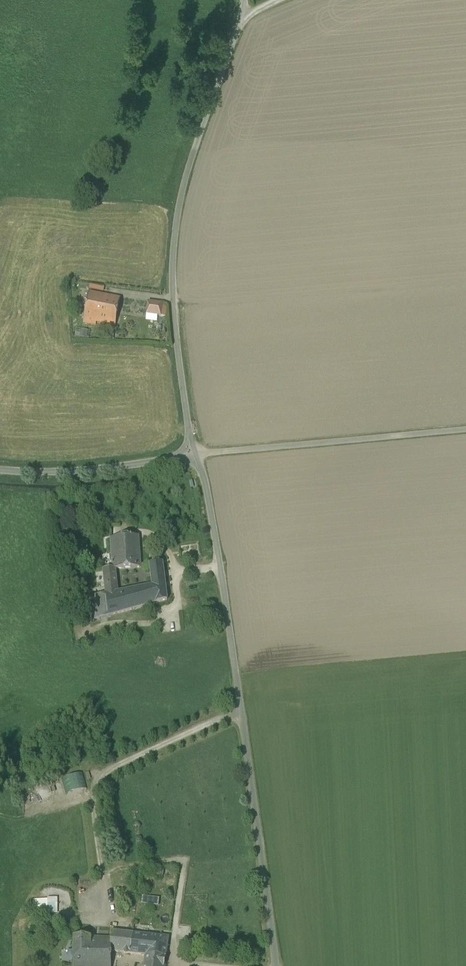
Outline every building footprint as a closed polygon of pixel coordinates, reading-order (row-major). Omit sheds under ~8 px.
[(121,299),(89,293),(84,323),(96,326),(97,323),(116,326),(121,299)] [(147,301),(145,314),(160,317),(162,304),(147,301)] [(139,536),(111,539),(113,569),(113,571),(124,569),(141,568),(139,536)] [(163,563),(150,564),(151,572),(164,570),(163,563)] [(124,569),(113,571),(113,569),(103,570),(109,617),(129,611),(126,592),(124,569)] [(99,595),(87,598),(90,623),(109,617),(103,570),(96,570),(99,595)] [(152,579),(164,578),(164,570),(151,572),(152,579)] [(164,578),(152,579),(153,586),(155,604),(167,601),(164,578)] [(153,586),(126,592),(129,611),(155,604),(153,586)] [(65,794),(87,789),(84,773),(61,779),(65,794)] [(158,907),(160,898),(143,895),(141,904),(158,907)] [(57,914),(57,898),(33,898),(33,913),(57,914)] [(133,934),(111,932),(111,939),(112,939),(112,952),(130,954),(133,934)] [(169,938),(133,934),(130,954),(146,956),(166,958),(169,938)] [(74,938),(73,965),(111,965),(112,952),(112,939),(111,939),(74,938)] [(146,956),(144,965),(165,965),(166,958),(146,956)]
